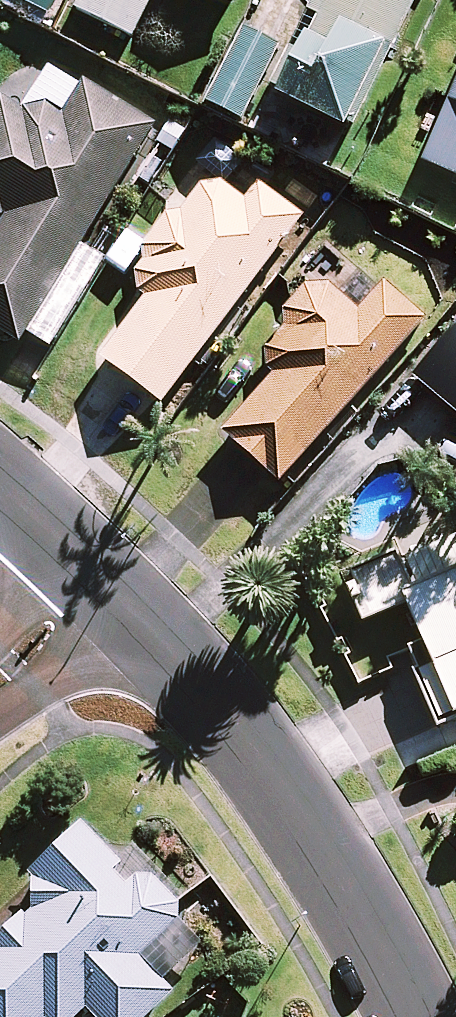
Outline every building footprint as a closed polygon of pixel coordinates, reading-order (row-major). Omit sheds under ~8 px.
[(39,24),(50,0),(0,0),(0,6),(39,24)] [(77,11),(134,37),(151,0),(82,0),(77,11)] [(348,133),(419,0),(314,0),(308,11),(319,17),(278,95),(348,133)] [(281,49),(245,31),(208,104),(244,122),(281,49)] [(8,218),(0,231),(0,331),(19,343),(155,125),(85,82),(64,116),(29,94),(20,109),(0,96),(0,213),(8,218)] [(423,162),(455,176),(455,86),(423,162)] [(206,198),(201,194),(175,201),(142,246),(141,258),(134,267),(135,294),(143,300),(100,357),(163,403),(300,217),(260,187),(247,205),(217,184),(206,198)] [(286,328),(261,357),(277,371),(224,433),(281,482),(423,319),(384,285),(360,314),(325,283),(320,283),(315,283),(310,283),(306,285),(301,287),(297,289),(294,292),(290,296),(288,300),(286,304),(285,309),(284,314),(284,318),(285,323),(286,328)] [(416,378),(455,415),(455,328),(416,378)] [(349,577),(355,588),(349,591),(365,623),(406,603),(425,642),(404,652),(440,727),(455,719),(455,525),(349,577)] [(107,846),(84,822),(32,874),(35,906),(21,920),(0,941),(0,1016),(76,1016),(86,1008),(95,1016),(147,1016),(172,992),(139,959),(182,915),(183,899),(131,846),(107,846)]
